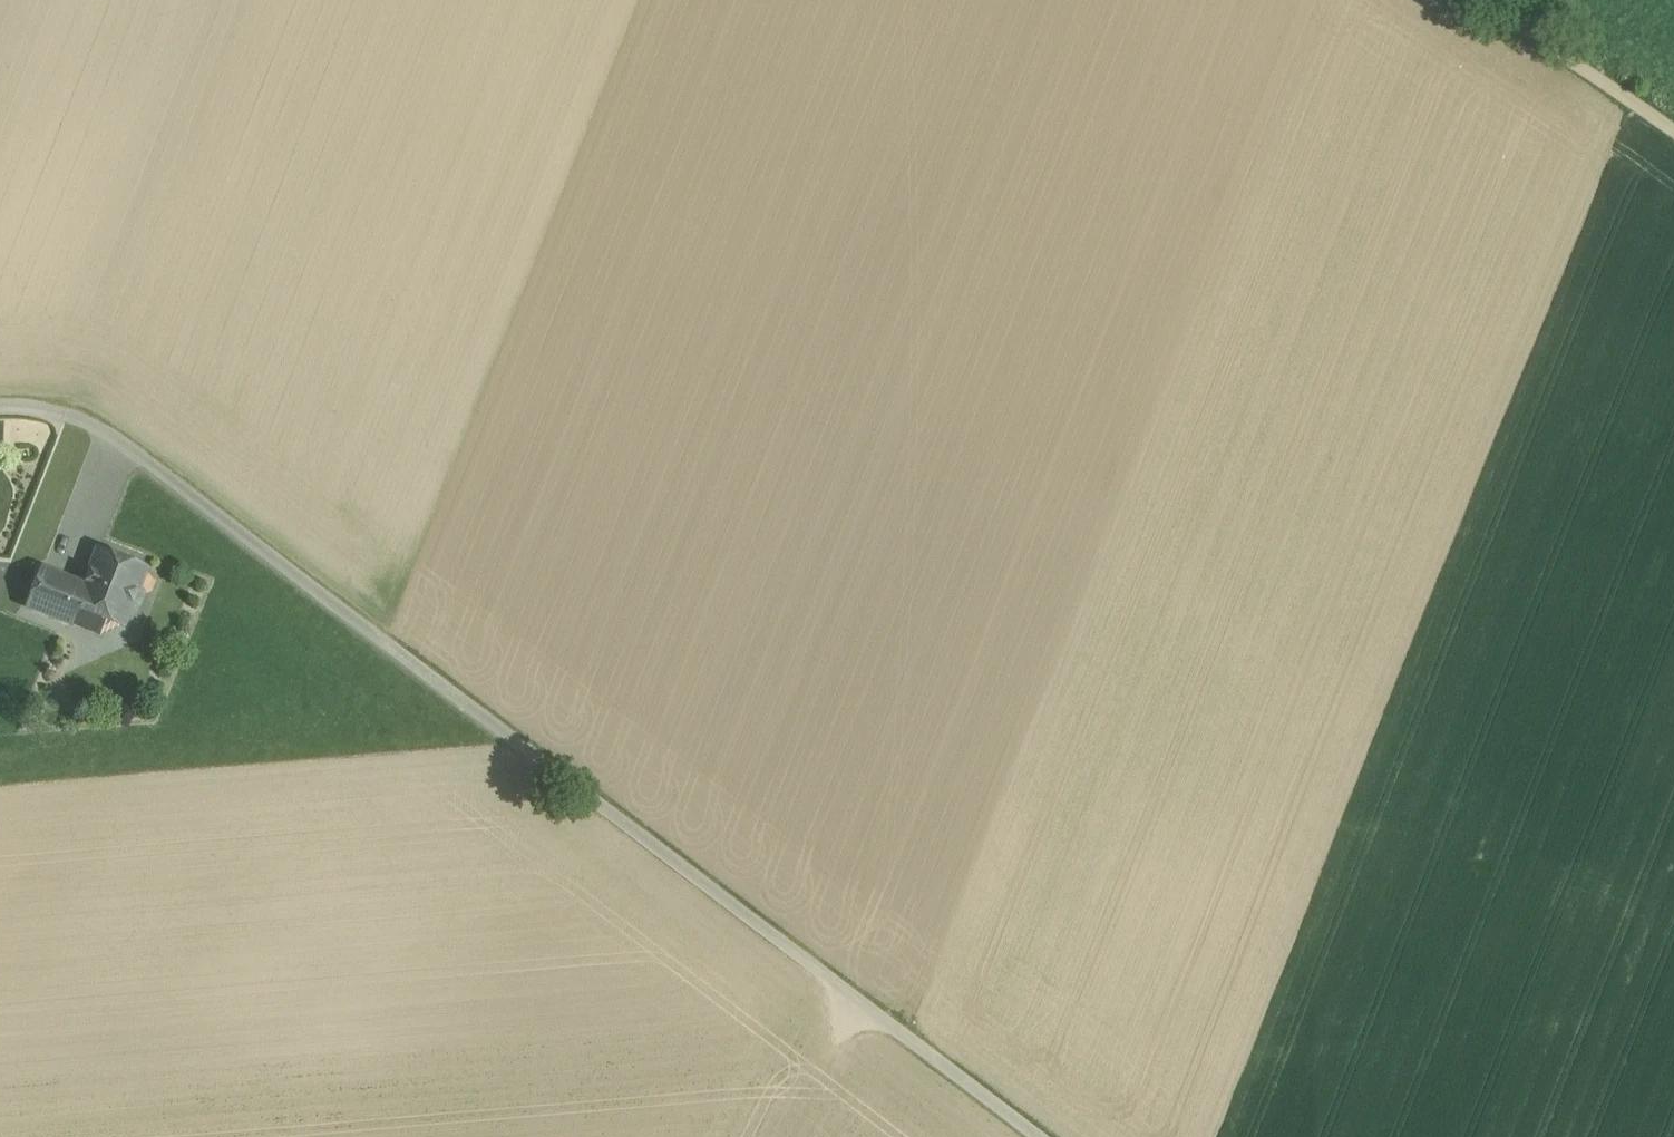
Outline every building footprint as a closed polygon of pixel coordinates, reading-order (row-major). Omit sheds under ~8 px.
[(85,586),(43,570),(29,607),(72,624),(78,607),(124,625),(131,607),(139,605),(144,594),(139,587),(146,569),(99,551),(85,586)]
